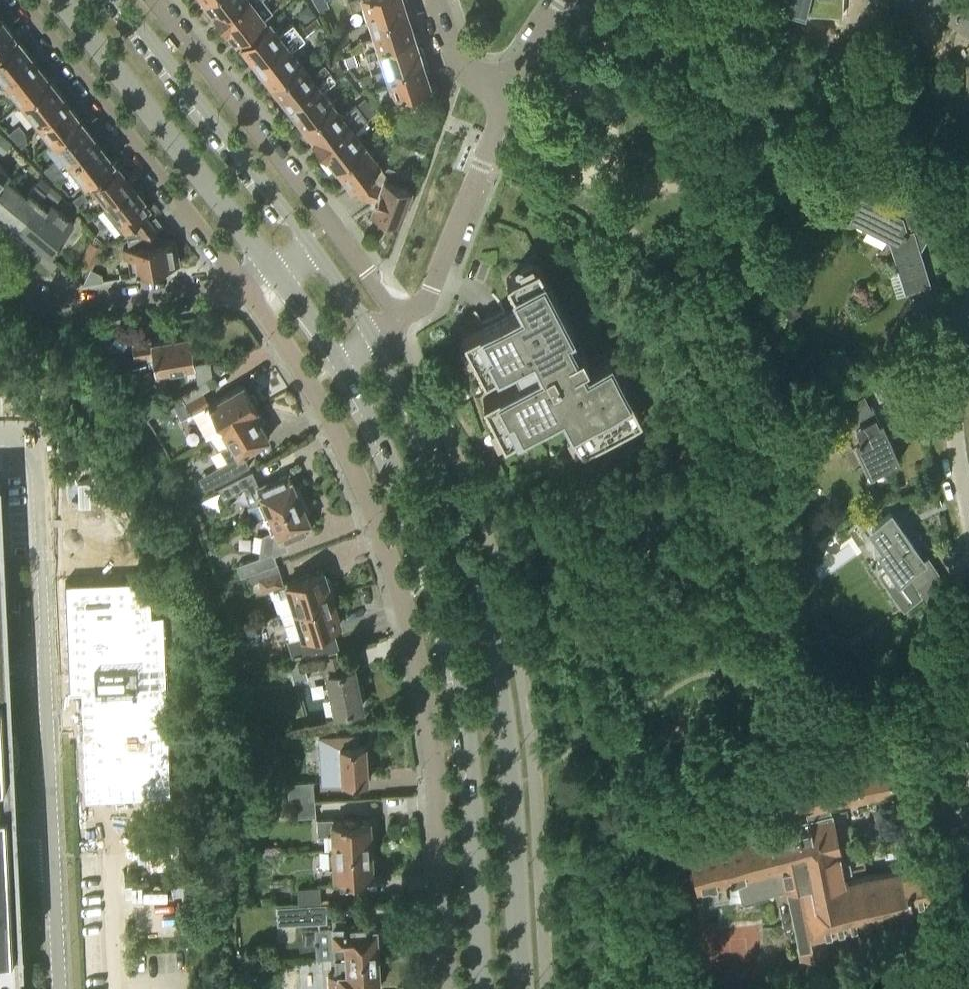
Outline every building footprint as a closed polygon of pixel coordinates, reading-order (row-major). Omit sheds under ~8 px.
[(219,17),(241,0),(206,0),(213,9),(213,10),(219,17)] [(219,17),(225,25),(226,25),(236,38),(273,9),(266,0),(241,0),(219,17)] [(318,8),(327,6),(325,0),(314,0),(318,8)] [(409,7),(407,0),(349,0),(352,9),(365,4),(370,19),(409,7)] [(783,10),(803,15),(805,8),(840,10),(841,0),(786,0),(783,10)] [(968,31),(968,4),(963,0),(919,0),(968,31)] [(316,13),(309,4),(302,9),(301,13),(306,20),(316,13)] [(412,16),(409,7),(370,19),(375,34),(361,39),(364,48),(413,33),(409,20),(412,16)] [(15,33),(0,14),(0,45),(15,33)] [(313,31),(322,24),(316,15),(306,23),(313,31)] [(240,43),(256,64),(298,29),(293,22),(278,34),(268,20),(240,43)] [(305,37),(298,29),(256,64),(272,83),(300,61),(290,49),(305,37)] [(417,46),(413,33),(364,48),(367,59),(381,54),(386,69),(425,56),(422,47),(417,46)] [(33,57),(18,38),(0,52),(0,73),(5,80),(33,57)] [(354,52),(344,56),(347,65),(357,62),(354,52)] [(425,56),(386,69),(390,84),(377,88),(380,99),(429,83),(425,70),(428,66),(425,56)] [(33,57),(5,80),(21,100),(49,77),(33,57)] [(310,74),(300,61),(272,83),(288,104),(330,70),(324,63),(310,74)] [(288,104),(304,124),(332,102),(337,97),(327,85),(336,78),(330,70),(288,104)] [(65,98),(49,77),(21,100),(37,120),(65,98)] [(361,110),(370,103),(365,97),(355,103),(361,110)] [(65,98),(37,120),(52,140),(80,117),(65,98)] [(342,114),(332,102),(304,124),(314,137),(313,138),(319,145),(361,110),(355,103),(342,114)] [(370,103),(361,110),(367,117),(376,111),(370,103)] [(326,152),(335,164),(363,141),(353,129),(367,118),(367,117),(361,110),(319,145),(325,153),(326,152)] [(68,160),(96,137),(80,117),(52,140),(68,160)] [(8,132),(15,139),(25,130),(19,123),(8,132)] [(31,138),(25,130),(15,139),(21,145),(31,138)] [(5,136),(0,142),(0,152),(2,154),(12,141),(5,136)] [(96,137),(68,160),(85,181),(113,159),(96,137)] [(341,178),(345,176),(352,185),(355,183),(380,163),(363,141),(335,164),(339,168),(337,171),(341,178)] [(406,159),(411,148),(402,144),(398,155),(406,159)] [(44,168),(50,175),(61,167),(55,159),(44,168)] [(9,171),(0,163),(0,183),(9,171)] [(92,182),(109,203),(135,182),(128,174),(124,174),(116,163),(92,182)] [(383,167),(380,163),(355,183),(363,194),(383,167)] [(66,175),(61,167),(50,175),(56,182),(66,175)] [(363,194),(375,198),(384,176),(386,171),(383,167),(363,194)] [(9,171),(0,183),(0,210),(18,225),(39,199),(28,190),(26,193),(6,177),(11,172),(9,171)] [(28,190),(39,199),(39,200),(45,193),(52,185),(40,175),(28,190)] [(384,176),(375,198),(371,210),(397,220),(405,200),(409,200),(412,192),(409,190),(410,186),(384,176)] [(142,191),(135,182),(109,203),(103,208),(121,231),(123,229),(128,235),(158,230),(163,226),(156,217),(150,221),(144,213),(148,210),(141,200),(144,198),(140,194),(142,191)] [(908,209),(892,201),(887,182),(867,187),(851,218),(890,239),(906,290),(929,284),(916,243),(926,240),(929,235),(925,232),(923,227),(943,221),(937,201),(908,209)] [(62,194),(52,185),(45,193),(55,201),(62,194)] [(82,191),(71,199),(77,207),(88,198),(82,191)] [(38,241),(35,245),(50,257),(61,245),(57,241),(74,221),(50,201),(46,206),(39,200),(39,199),(18,225),(38,241)] [(141,269),(143,273),(150,272),(151,267),(178,263),(173,237),(159,240),(158,230),(128,235),(130,245),(123,246),(124,257),(130,256),(133,270),(141,269)] [(80,261),(91,267),(101,246),(91,241),(80,261)] [(483,378),(504,367),(511,363),(520,380),(482,399),(503,440),(560,411),(580,450),(640,420),(609,359),(590,368),(537,262),(505,278),(520,307),(462,336),(483,378)] [(897,352),(897,351),(911,330),(897,322),(884,344),(897,352)] [(190,334),(151,340),(133,343),(135,355),(153,353),(155,369),(195,363),(190,334)] [(206,437),(222,428),(257,407),(256,406),(258,403),(253,394),(249,393),(243,383),(210,403),(204,391),(186,402),(192,414),(206,437)] [(151,400),(139,408),(145,416),(156,408),(151,400)] [(839,433),(846,430),(851,442),(856,440),(867,465),(882,458),(884,464),(897,458),(881,421),(877,422),(874,416),(876,415),(871,405),(834,422),(839,433)] [(257,407),(222,428),(231,442),(221,448),(228,460),(206,473),(212,485),(231,476),(250,465),(243,452),(269,436),(262,424),(265,421),(257,407)] [(253,519),(264,514),(288,504),(303,498),(298,486),(292,485),(288,474),(258,487),(247,492),(252,503),(247,505),(253,519)] [(111,475),(70,477),(73,574),(114,573),(111,475)] [(239,476),(218,487),(223,497),(244,486),(239,476)] [(277,561),(274,553),(288,547),(284,537),(310,525),(306,515),(309,510),(303,498),(288,504),(264,514),(271,530),(258,535),(260,539),(259,549),(259,555),(237,563),(241,574),(277,561)] [(907,593),(914,588),(937,573),(924,553),(920,557),(888,509),(870,521),(884,543),(879,546),(888,559),(884,562),(883,566),(890,576),(896,576),(907,593)] [(14,846),(12,799),(7,681),(5,655),(0,542),(0,988),(21,988),(14,846)] [(280,612),(334,595),(330,581),(327,582),(322,570),(282,582),(279,570),(259,577),(263,589),(272,586),(281,611),(280,611),(280,612)] [(72,688),(84,688),(89,795),(174,791),(166,611),(154,611),(152,575),(67,579),(72,688)] [(232,580),(221,583),(225,594),(232,592),(235,587),(232,580)] [(339,609),(334,595),(280,612),(280,613),(279,613),(280,615),(241,628),(246,644),(284,632),(293,659),(302,656),(302,659),(346,645),(341,629),(323,635),(321,629),(340,624),(335,611),(339,609)] [(326,673),(328,673),(336,711),(361,705),(353,668),(345,669),(341,650),(322,654),(326,673)] [(301,658),(287,663),(294,683),(309,679),(301,658)] [(327,746),(340,745),(342,782),(367,780),(365,743),(360,744),(359,734),(327,736),(327,746)] [(827,802),(893,788),(888,765),(800,783),(807,817),(796,820),(798,827),(689,849),(696,881),(736,874),(740,893),(788,883),(801,952),(825,948),(821,928),(911,909),(909,901),(932,897),(925,863),(845,879),(843,870),(850,868),(849,864),(849,859),(841,858),(833,820),(831,820),(827,802)] [(288,799),(314,798),(313,780),(287,782),(288,799)] [(315,814),(314,798),(288,799),(289,800),(293,800),(294,816),(315,814)] [(332,832),(333,848),(371,846),(371,845),(374,842),(374,833),(370,832),(369,820),(358,820),(358,818),(344,818),(344,821),(332,822),(331,817),(317,817),(318,834),(327,833),(327,832),(332,832)] [(371,848),(371,846),(333,848),(334,875),(347,875),(347,877),(361,876),(360,874),(372,873),(371,862),(375,859),(375,850),(371,848)] [(298,902),(321,901),(320,886),(298,886),(298,902)] [(321,920),(321,901),(298,902),(298,903),(296,903),(298,920),(321,920)] [(335,943),(335,957),(377,955),(375,925),(346,926),(346,919),(333,919),(334,943),(335,943)] [(377,955),(335,957),(336,973),(329,973),(330,988),(348,988),(378,987),(377,955)]
